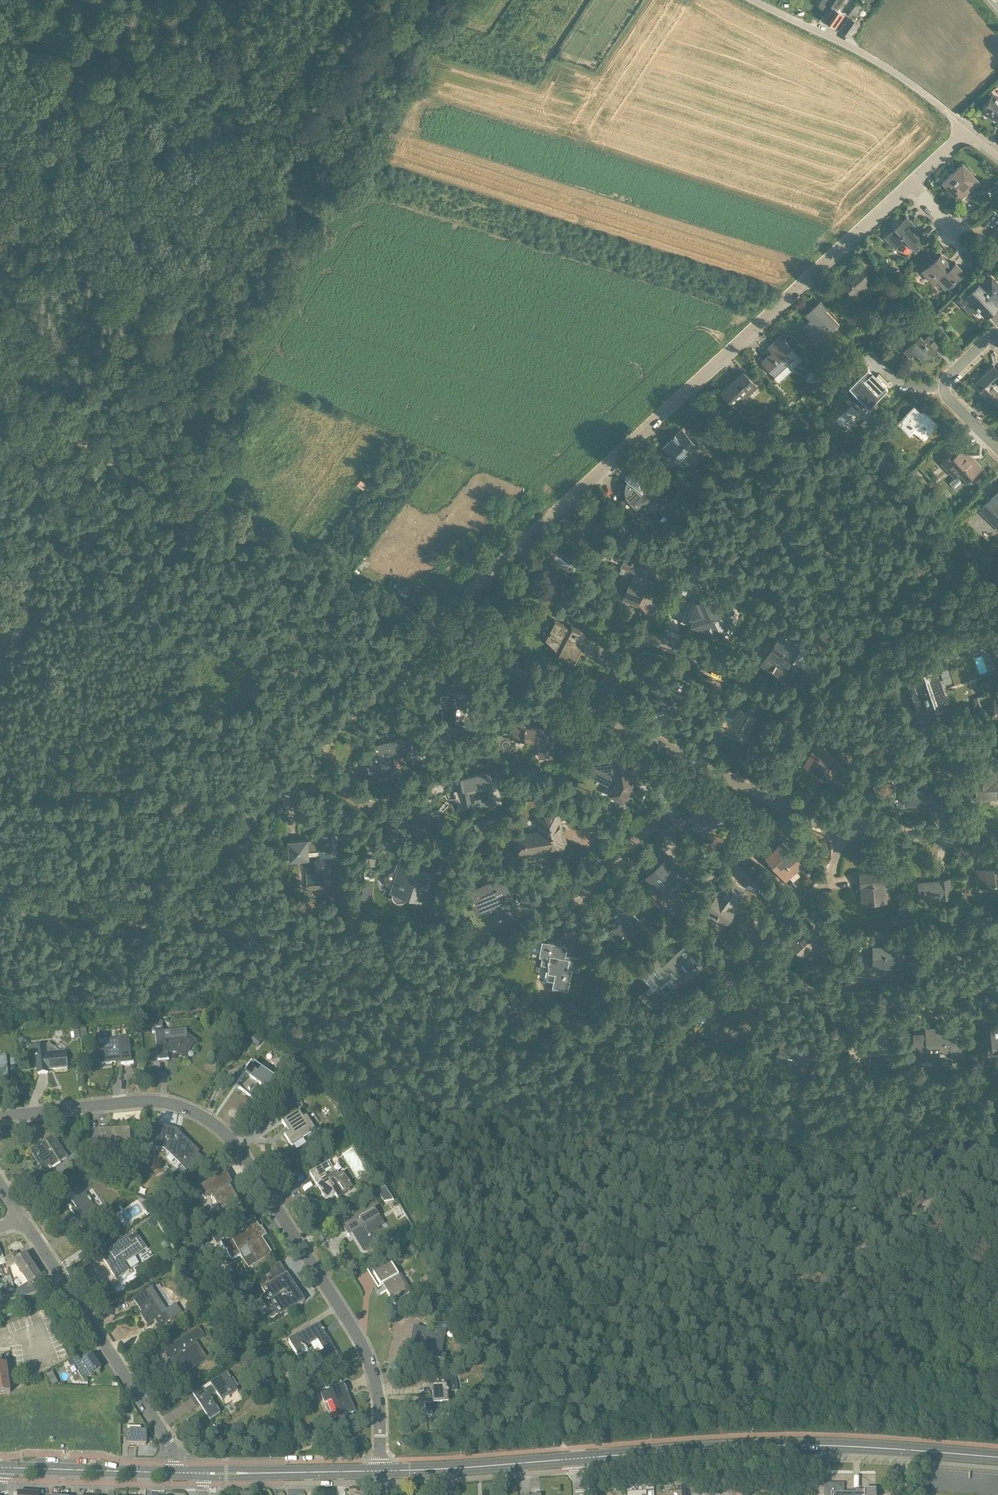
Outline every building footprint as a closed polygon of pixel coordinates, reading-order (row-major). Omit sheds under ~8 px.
[(823,17),(822,19),(837,27),(844,15),(836,10),(842,0),(834,0),(823,17)] [(850,36),(859,22),(854,18),(863,6),(857,2),(839,28),(850,36)] [(991,94),(986,104),(985,103),(980,113),(997,122),(997,97),(991,94)] [(960,202),(967,196),(964,193),(978,181),(962,164),(942,182),(960,202)] [(914,250),(927,239),(906,217),(885,237),(895,249),(905,240),(914,250)] [(951,266),(941,254),(921,271),(933,284),(937,281),(945,289),(964,273),(955,263),(951,266)] [(866,258),(859,264),(840,282),(855,298),(874,281),(871,277),(874,273),(877,271),(866,258)] [(899,269),(892,271),(895,278),(901,276),(899,269)] [(990,277),(981,286),(979,284),(966,296),(986,316),(997,305),(995,303),(997,300),(997,285),(990,277)] [(817,345),(839,324),(818,303),(805,315),(810,320),(808,322),(811,326),(805,332),(817,345)] [(940,346),(928,333),(923,338),(920,335),(903,351),(910,358),(915,353),(923,362),(940,346)] [(774,376),(793,359),(788,353),(791,349),(780,337),(768,348),(772,353),(762,362),(774,376)] [(997,401),(997,387),(996,385),(997,383),(997,371),(993,366),(976,382),(982,387),(979,390),(993,405),(997,401)] [(888,389),(868,367),(849,385),(868,407),(888,389)] [(735,408),(757,387),(743,372),(721,393),(735,408)] [(825,397),(821,400),(826,406),(830,402),(825,397)] [(924,416),(914,406),(897,424),(910,435),(914,431),(923,440),(937,424),(926,414),(924,416)] [(740,419),(735,414),(726,422),(731,427),(740,419)] [(695,443),(682,429),(676,435),(663,447),(677,462),(689,451),(688,449),(695,443)] [(964,482),(979,468),(972,460),(973,459),(962,448),(943,466),(955,479),(958,475),(964,482)] [(637,478),(635,473),(628,480),(627,481),(626,483),(626,484),(625,486),(625,488),(625,490),(625,491),(625,493),(626,495),(626,496),(627,498),(619,503),(628,513),(635,506),(636,506),(637,507),(639,507),(641,508),(644,508),(644,507),(647,507),(653,501),(659,507),(660,506),(661,504),(662,503),(663,500),(664,497),(664,495),(664,493),(664,491),(664,489),(663,487),(662,485),(661,483),(660,482),(659,481),(657,479),(656,478),(655,478),(652,477),(651,476),(650,476),(647,476),(646,476),(644,476),(641,476),(639,477),(637,478)] [(924,488),(929,484),(922,478),(918,482),(924,488)] [(357,485),(361,488),(366,483),(361,479),(357,485)] [(978,511),(997,530),(997,492),(978,511)] [(551,565),(557,550),(551,548),(545,562),(551,565)] [(693,552),(689,558),(697,563),(701,557),(693,552)] [(655,582),(661,568),(625,553),(620,567),(633,573),(630,581),(623,600),(638,605),(645,587),(645,586),(648,579),(655,582)] [(678,595),(689,600),(700,573),(688,569),(678,595)] [(680,622),(701,630),(702,631),(702,632),(703,633),(704,634),(705,635),(706,635),(707,635),(708,635),(710,635),(711,634),(720,638),(724,629),(732,632),(737,619),(729,616),(731,610),(703,599),(701,604),(689,600),(680,622)] [(570,630),(556,623),(548,638),(549,639),(550,637),(564,644),(558,658),(573,666),(580,654),(588,657),(595,642),(585,638),(587,635),(572,627),(570,630)] [(782,675),(799,649),(779,636),(773,645),(774,646),(763,663),(782,675)] [(936,674),(935,670),(906,679),(917,710),(929,706),(930,711),(947,705),(937,674),(936,674)] [(945,686),(953,684),(949,670),(942,673),(945,686)] [(674,714),(682,699),(648,682),(643,692),(653,698),(650,702),(674,714)] [(516,692),(501,685),(493,700),(503,705),(516,692)] [(441,723),(468,721),(466,692),(439,693),(441,723)] [(722,716),(721,717),(715,714),(710,723),(716,727),(716,728),(740,741),(750,719),(737,712),(733,721),(722,716)] [(524,729),(524,720),(514,720),(514,742),(538,741),(538,757),(554,756),(554,740),(561,740),(561,732),(553,733),(553,728),(524,729)] [(770,742),(775,736),(771,733),(766,738),(770,742)] [(413,755),(410,739),(401,741),(401,740),(371,746),(373,757),(365,758),(367,769),(371,769),(373,779),(377,779),(394,776),(392,765),(395,764),(393,758),(413,755)] [(463,745),(457,739),(451,745),(457,751),(463,745)] [(828,779),(841,760),(817,745),(805,762),(821,772),(820,774),(828,779)] [(489,772),(485,773),(482,757),(452,763),(452,779),(460,778),(462,789),(454,791),(458,811),(496,803),(492,784),(489,772)] [(630,797),(641,776),(632,772),(639,758),(585,764),(586,767),(582,775),(611,789),(608,795),(623,803),(627,796),(630,797)] [(988,765),(974,765),(975,781),(967,782),(968,798),(997,797),(997,779),(989,779),(988,765)] [(526,794),(533,785),(525,779),(518,789),(526,794)] [(905,805),(942,803),(941,781),(904,782),(905,805)] [(695,829),(718,825),(716,817),(722,815),(719,798),(707,800),(708,807),(691,810),(695,829)] [(561,832),(556,810),(535,814),(538,830),(510,835),(515,856),(544,850),(545,852),(566,847),(562,831),(561,832)] [(478,844),(497,823),(496,818),(474,823),(478,844)] [(289,861),(309,859),(308,851),(338,848),(337,829),(317,830),(318,839),(287,840),(289,861)] [(785,880),(800,867),(791,857),(793,855),(782,843),(765,858),(785,880)] [(675,867),(660,851),(642,868),(664,891),(687,870),(678,860),(678,861),(680,863),(675,867)] [(420,870),(399,863),(397,870),(399,870),(398,876),(393,875),(392,874),(390,875),(390,876),(371,870),(365,907),(379,910),(383,887),(383,888),(386,891),(388,893),(390,889),(393,890),(393,891),(396,892),(395,894),(396,897),(398,900),(402,901),(405,900),(407,898),(408,896),(411,897),(412,895),(426,900),(433,877),(419,873),(420,870)] [(977,870),(979,887),(990,886),(991,893),(997,892),(997,868),(977,870)] [(861,905),(886,903),(883,872),(860,874),(860,887),(861,905)] [(505,899),(503,893),(509,891),(503,877),(466,891),(469,898),(463,901),(472,923),(494,915),(493,912),(491,907),(495,905),(500,916),(514,910),(509,898),(505,899)] [(731,908),(744,890),(729,879),(717,896),(715,895),(704,911),(725,925),(734,910),(731,908)] [(950,898),(949,879),(939,879),(939,881),(918,883),(919,893),(924,893),(924,900),(950,898)] [(435,898),(430,896),(426,907),(431,908),(435,898)] [(641,922),(632,914),(637,910),(626,897),(615,907),(623,915),(618,920),(620,922),(608,934),(618,944),(624,939),(626,940),(637,928),(643,934),(648,930),(646,928),(651,924),(645,918),(641,922)] [(821,954),(831,945),(812,925),(791,944),(802,956),(813,946),(821,954)] [(871,944),(871,933),(861,933),(861,944),(871,944)] [(970,954),(969,940),(940,941),(941,949),(943,949),(943,957),(940,957),(941,971),(959,971),(959,954),(970,954)] [(554,943),(547,942),(547,943),(542,942),(539,956),(542,957),(541,964),(549,965),(547,978),(554,979),(552,986),(568,989),(572,970),(579,971),(581,959),(565,955),(565,953),(566,953),(567,951),(566,951),(567,947),(554,944),(554,943)] [(904,967),(904,945),(872,945),(872,966),(904,967)] [(431,951),(429,957),(447,963),(449,958),(431,951)] [(687,969),(674,954),(663,964),(658,957),(646,967),(658,981),(654,987),(646,994),(652,1002),(671,986),(677,982),(675,979),(687,969)] [(888,1047),(888,1037),(893,1037),(892,1021),(878,1022),(878,1036),(877,1036),(877,1040),(851,1041),(851,1048),(848,1048),(849,1061),(862,1061),(862,1056),(876,1056),(876,1066),(893,1065),(893,1047),(888,1047)] [(246,1028),(236,1023),(232,1030),(242,1035),(246,1028)] [(944,1028),(913,1029),(914,1054),(928,1053),(928,1047),(938,1046),(938,1053),(951,1052),(951,1060),(965,1059),(965,1038),(956,1038),(956,1031),(944,1031),(944,1028)] [(187,1033),(186,1030),(164,1032),(164,1031),(155,1032),(158,1061),(169,1060),(168,1051),(175,1050),(183,1056),(196,1040),(187,1033)] [(250,1040),(254,1035),(249,1031),(245,1036),(250,1040)] [(255,1035),(254,1035),(250,1040),(258,1047),(263,1041),(255,1035)] [(132,1062),(129,1037),(108,1039),(109,1045),(100,1046),(101,1063),(121,1061),(121,1063),(132,1062)] [(804,1069),(811,1046),(783,1037),(775,1060),(804,1069)] [(47,1053),(46,1045),(35,1046),(38,1074),(48,1073),(47,1069),(67,1067),(66,1051),(47,1053)] [(268,1091),(277,1079),(252,1063),(237,1087),(238,1088),(250,1096),(258,1084),(268,1091)] [(303,1117),(299,1111),(282,1122),(289,1132),(283,1135),(283,1136),(285,1135),(291,1146),(296,1143),(300,1150),(308,1145),(304,1138),(316,1131),(306,1115),(303,1117)] [(101,1153),(118,1152),(117,1144),(131,1144),(130,1127),(114,1128),(114,1130),(99,1131),(101,1153)] [(198,1150),(181,1135),(182,1130),(158,1127),(155,1150),(168,1152),(169,1144),(175,1145),(178,1147),(173,1156),(183,1166),(198,1150)] [(50,1170),(53,1168),(52,1167),(68,1157),(54,1136),(44,1143),(45,1144),(34,1151),(41,1162),(46,1171),(49,1169),(50,1170)] [(79,1156),(86,1152),(81,1144),(74,1149),(79,1156)] [(336,1172),(330,1161),(310,1174),(325,1199),(332,1195),(332,1196),(335,1194),(338,1198),(351,1190),(350,1189),(353,1187),(343,1171),(338,1174),(337,1171),(336,1172)] [(237,1200),(227,1184),(230,1183),(225,1174),(198,1191),(205,1201),(212,1197),(221,1212),(232,1205),(233,1206),(235,1205),(233,1203),(237,1200)] [(384,1202),(394,1200),(386,1187),(378,1192),(384,1202)] [(88,1198),(85,1192),(72,1200),(71,1199),(66,1202),(81,1225),(84,1224),(88,1230),(99,1222),(97,1220),(109,1212),(104,1205),(96,1210),(91,1201),(92,1201),(89,1197),(88,1198)] [(147,1213),(153,1210),(147,1201),(142,1205),(147,1213)] [(385,1224),(374,1208),(366,1212),(344,1227),(349,1236),(353,1234),(365,1252),(385,1240),(378,1228),(385,1224)] [(157,1224),(153,1217),(147,1221),(151,1228),(157,1224)] [(271,1251),(256,1229),(258,1228),(255,1222),(242,1230),(243,1232),(230,1240),(237,1252),(247,1246),(256,1262),(271,1251)] [(117,1278),(129,1269),(123,1260),(137,1251),(133,1245),(127,1236),(101,1254),(117,1278)] [(200,1242),(192,1248),(195,1254),(204,1248),(200,1242)] [(21,1275),(34,1266),(26,1255),(20,1258),(16,1251),(4,1259),(6,1262),(8,1269),(14,1264),(21,1275)] [(4,1277),(10,1275),(8,1269),(6,1262),(0,1264),(0,1266),(4,1277)] [(412,1293),(393,1263),(374,1274),(381,1287),(384,1285),(395,1302),(412,1293)] [(34,1266),(21,1275),(26,1284),(15,1291),(18,1299),(42,1290),(36,1282),(41,1278),(34,1266)] [(279,1317),(305,1301),(287,1272),(261,1288),(279,1317)] [(162,1314),(147,1291),(150,1290),(149,1289),(131,1301),(132,1301),(133,1300),(144,1316),(142,1317),(147,1325),(155,1320),(159,1327),(171,1319),(166,1312),(162,1314)] [(12,1301),(18,1299),(15,1291),(10,1292),(9,1293),(12,1301)] [(325,1331),(319,1323),(289,1342),(299,1358),(307,1353),(304,1347),(305,1346),(306,1348),(317,1341),(323,1351),(316,1354),(322,1364),(339,1354),(336,1349),(325,1333),(326,1332),(325,1331)] [(207,1358),(197,1342),(205,1337),(200,1328),(165,1351),(170,1358),(172,1357),(183,1374),(207,1358)] [(442,1354),(446,1330),(437,1329),(436,1334),(431,1333),(416,1331),(414,1345),(433,1349),(432,1358),(445,1361),(446,1355),(442,1354)] [(1,1356),(0,1357),(0,1395),(11,1393),(7,1364),(2,1365),(1,1356)] [(83,1363),(79,1356),(67,1362),(71,1368),(74,1366),(83,1380),(100,1369),(93,1357),(83,1363)] [(238,1391),(227,1372),(210,1383),(212,1385),(205,1390),(203,1386),(189,1395),(196,1407),(199,1405),(202,1410),(210,1420),(220,1413),(210,1398),(217,1393),(222,1401),(238,1391)] [(426,1416),(450,1414),(448,1392),(458,1391),(456,1372),(438,1374),(439,1384),(432,1385),(433,1403),(425,1404),(426,1416)] [(347,1395),(343,1385),(329,1390),(328,1388),(325,1389),(326,1391),(320,1394),(325,1405),(333,1402),(339,1418),(343,1416),(345,1419),(347,1418),(346,1415),(354,1412),(346,1395),(347,1395)] [(146,1445),(146,1433),(127,1433),(127,1445),(146,1445)] [(287,1442),(298,1442),(298,1433),(287,1433),(287,1442)] [(876,1473),(815,1473),(815,1494),(876,1494),(876,1473)]
